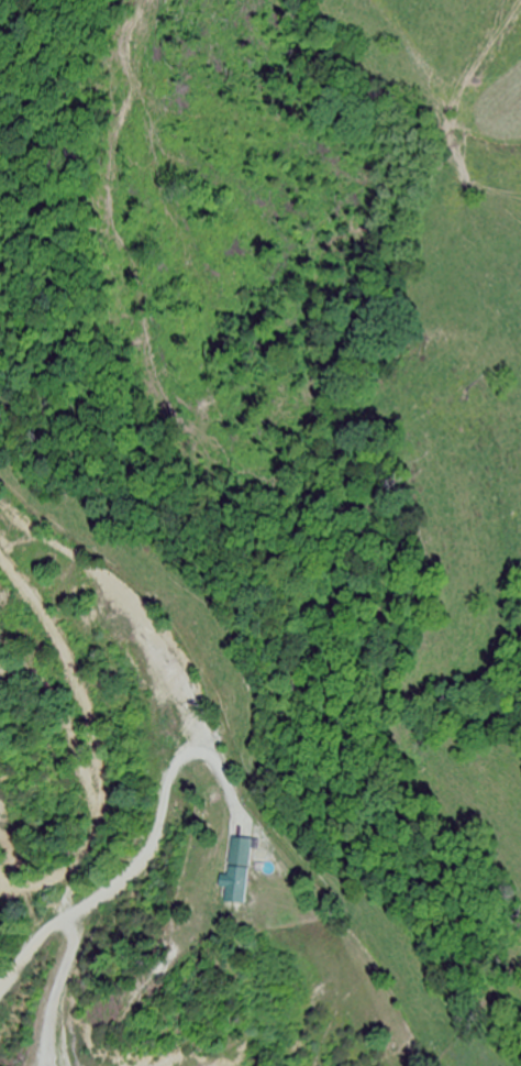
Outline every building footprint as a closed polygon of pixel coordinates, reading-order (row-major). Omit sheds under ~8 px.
[(249,907),(255,842),(234,840),(229,890),(231,890),(229,905),(249,907)]
